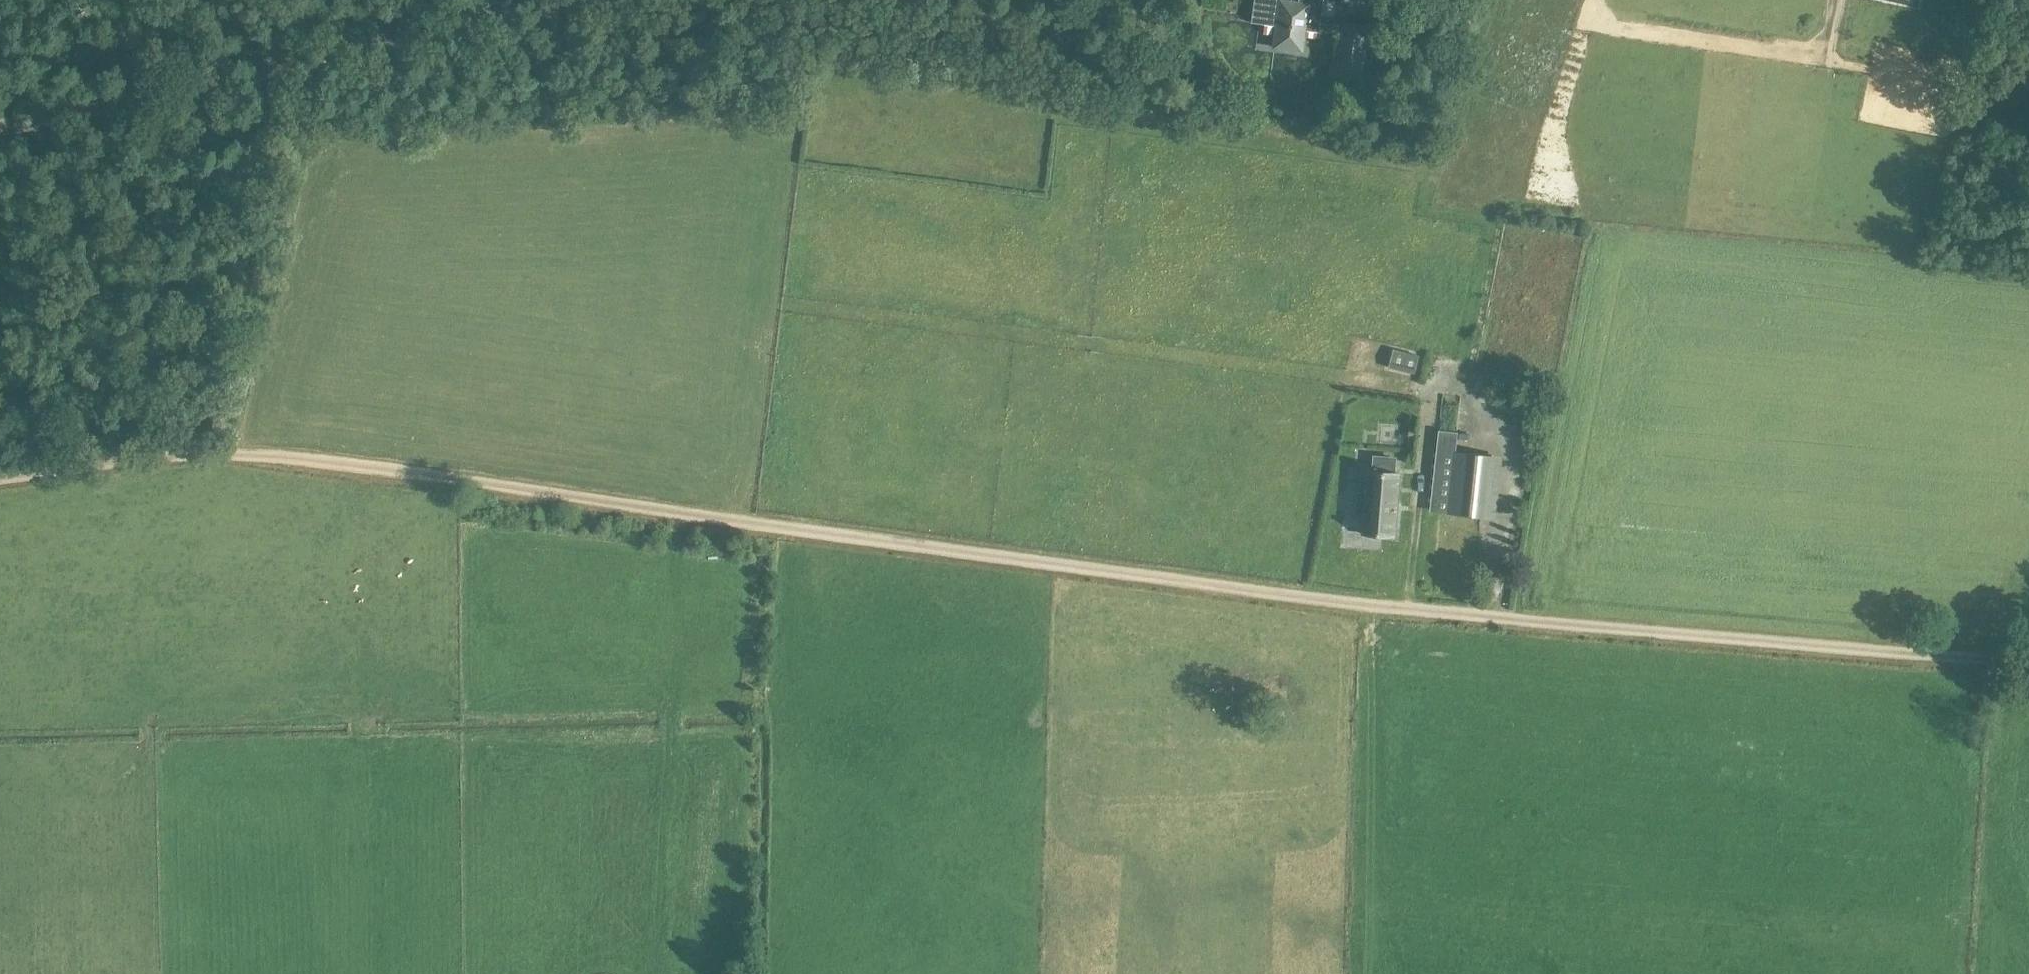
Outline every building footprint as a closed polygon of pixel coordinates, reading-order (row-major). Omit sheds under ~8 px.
[(1325,0),(1300,0),(1299,5),(1292,4),(1292,0),(1267,0),(1264,25),(1278,27),(1275,49),(1303,53),(1306,31),(1320,33),(1325,0)] [(1368,27),(1345,24),(1339,69),(1362,72),(1368,27)] [(1385,361),(1410,368),(1415,350),(1390,343),(1385,361)] [(1456,453),(1449,512),(1443,511),(1438,555),(1476,560),(1478,533),(1476,533),(1478,516),(1490,518),(1497,458),(1456,453)] [(1396,539),(1402,472),(1396,472),(1397,457),(1373,455),(1372,470),(1367,469),(1365,494),(1358,493),(1356,515),(1363,515),(1361,536),(1396,539)]
